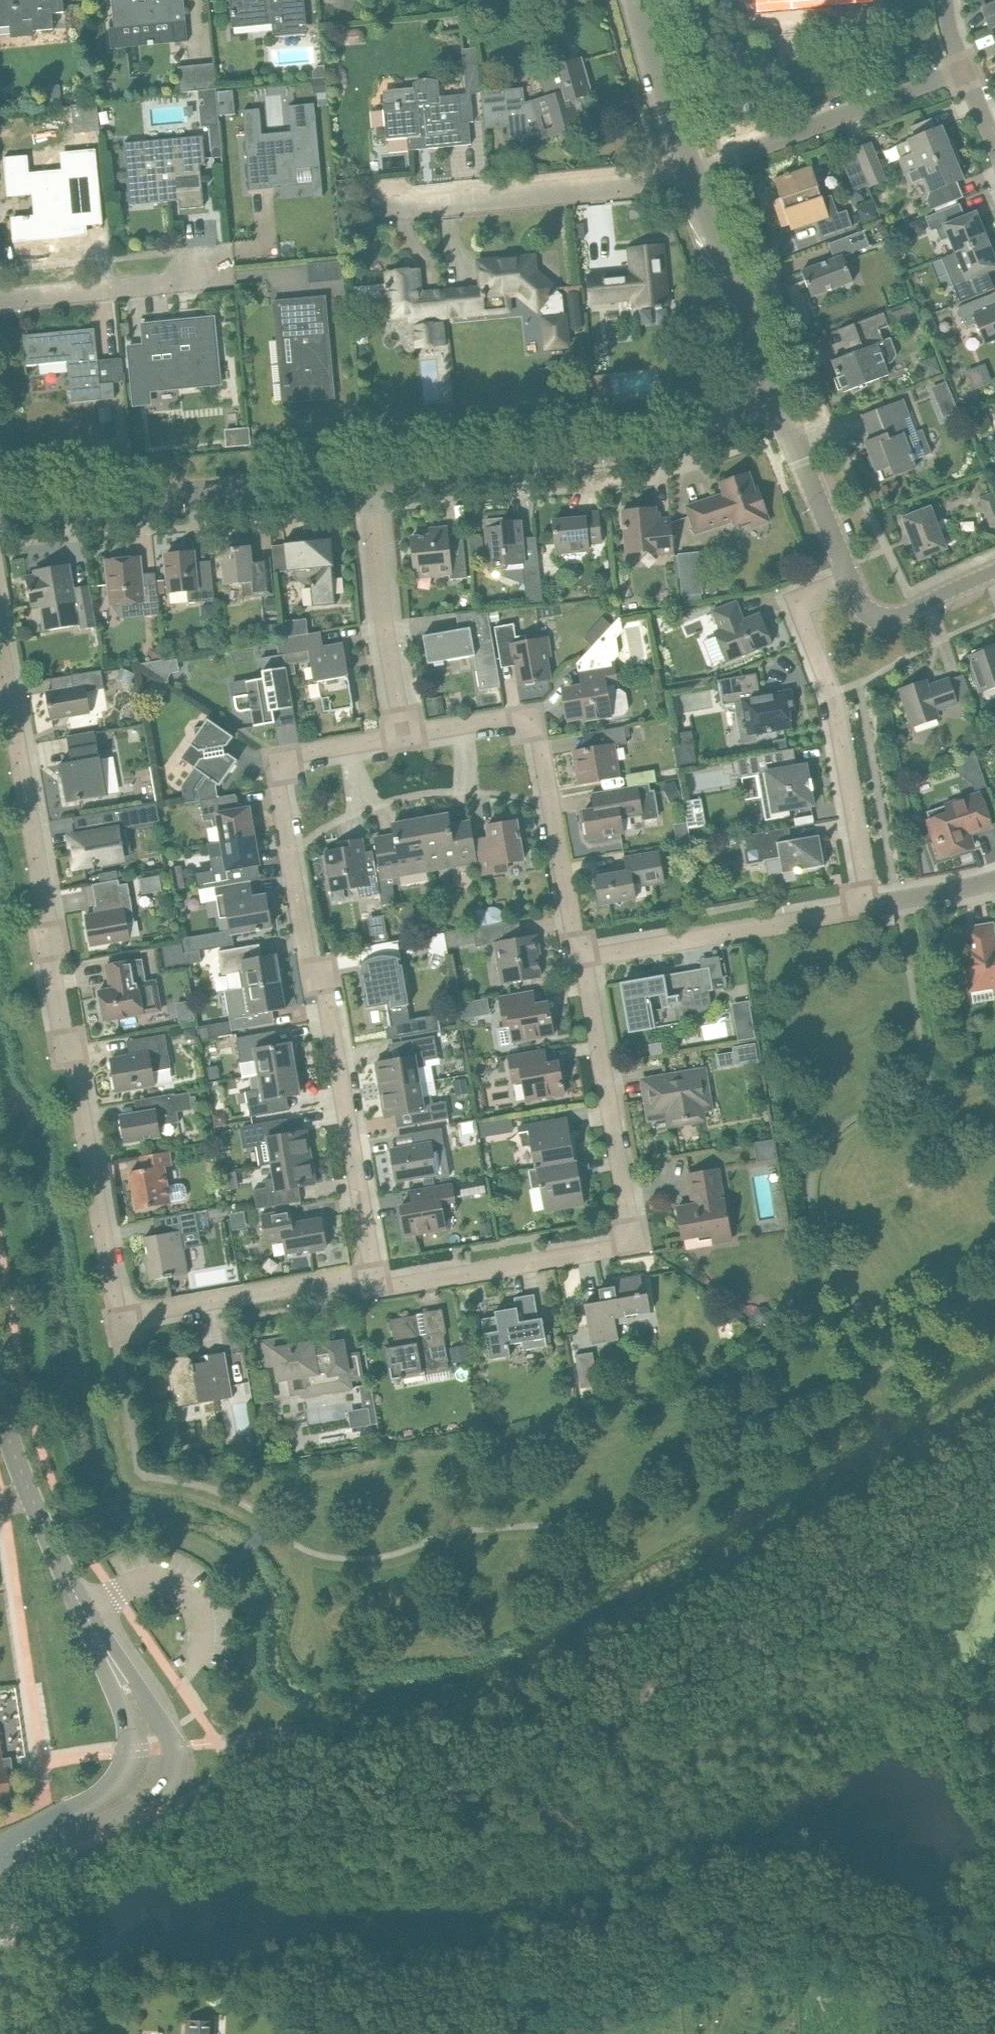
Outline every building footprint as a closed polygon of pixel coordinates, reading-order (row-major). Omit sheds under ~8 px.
[(9,18),(11,33),(54,29),(52,13),(65,12),(64,0),(0,0),(0,19),(9,18)] [(116,48),(188,41),(184,0),(112,0),(116,48)] [(234,15),(234,22),(274,18),(275,30),(305,27),(302,0),(232,0),(234,15)] [(336,5),(352,10),(356,0),(337,0),(336,5)] [(752,14),(868,2),(867,0),(750,0),(752,14)] [(984,5),(993,27),(994,26),(994,0),(984,5)] [(462,49),(463,64),(478,63),(477,48),(462,49)] [(524,88),(481,93),(485,129),(488,129),(488,128),(485,128),(485,121),(507,119),(509,140),(529,138),(529,136),(541,132),(543,137),(564,131),(565,135),(582,130),(575,107),(586,104),(583,94),(585,94),(575,61),(546,69),(553,94),(525,102),(524,88)] [(217,89),(214,63),(178,67),(181,92),(217,89)] [(466,87),(480,85),(478,65),(464,66),(466,87)] [(318,67),(314,72),(314,79),(326,78),(325,67),(318,67)] [(326,79),(314,80),(315,93),(328,91),(326,79)] [(400,102),(384,103),(385,119),(387,139),(409,137),(410,150),(464,145),(471,144),(469,122),(474,121),(472,102),(471,93),(438,96),(437,82),(435,82),(433,81),(430,81),(428,81),(426,81),(424,81),(422,82),(420,82),(418,83),(416,84),(417,87),(399,89),(400,102)] [(60,88),(44,90),(46,106),(61,104),(60,88)] [(233,91),(218,92),(220,115),(236,114),(233,91)] [(85,124),(99,122),(97,102),(83,103),(85,124)] [(298,181),(296,167),(320,165),(314,103),(289,105),(292,139),(262,142),(259,108),(243,110),(249,170),(250,189),(273,187),(273,183),(298,181)] [(905,172),(957,151),(953,140),(947,139),(942,127),(929,132),(925,121),(911,126),(916,137),(909,140),(914,154),(900,159),(905,172)] [(127,142),(125,142),(130,197),(131,196),(131,192),(153,190),(154,202),(172,201),(172,197),(180,196),(181,208),(204,206),(200,163),(204,163),(204,164),(205,164),(202,134),(200,134),(201,136),(127,144),(127,142)] [(220,134),(210,135),(211,152),(212,159),(222,158),(222,151),(220,134)] [(869,187),(886,180),(871,143),(854,150),(869,187)] [(961,161),(957,151),(905,172),(910,184),(924,178),(930,192),(927,199),(931,210),(957,199),(950,183),(963,178),(958,165),(961,161)] [(28,174),(26,157),(6,159),(10,194),(34,192),(37,217),(29,217),(28,216),(24,216),(24,218),(12,219),(14,240),(86,233),(80,169),(28,174)] [(774,178),(780,198),(773,200),(782,226),(789,224),(791,230),(817,221),(822,236),(852,226),(847,210),(838,213),(832,195),(823,198),(812,166),(789,173),(789,172),(785,173),(785,175),(774,178)] [(955,252),(988,239),(976,211),(965,216),(960,203),(926,217),(931,231),(936,229),(941,241),(949,237),(955,252)] [(858,209),(863,224),(878,219),(873,204),(858,209)] [(920,220),(908,224),(911,230),(920,234),(925,232),(920,220)] [(864,230),(843,238),(849,254),(870,246),(864,230)] [(812,296),(830,289),(853,281),(844,256),(849,254),(843,238),(829,243),(834,258),(802,270),(812,296)] [(988,239),(955,252),(942,258),(960,302),(994,288),(988,271),(994,268),(994,257),(988,239)] [(605,274),(587,276),(589,302),(615,300),(614,293),(634,291),(636,307),(657,305),(657,308),(663,308),(662,305),(669,304),(663,245),(629,248),(632,274),(605,276),(605,274)] [(537,308),(542,362),(564,360),(562,340),(559,310),(558,310),(556,288),(536,271),(534,255),(479,261),(481,287),(444,290),(446,316),(485,313),(483,296),(520,292),(524,297),(537,308)] [(308,263),(310,282),(344,278),(342,260),(308,263)] [(418,269),(387,272),(388,284),(383,284),(384,296),(390,295),(392,317),(409,315),(410,320),(415,319),(417,347),(443,345),(441,317),(446,316),(444,290),(421,292),(418,269)] [(994,339),(994,306),(990,308),(986,297),(994,293),(994,292),(977,299),(958,307),(966,327),(978,323),(986,343),(994,339)] [(279,301),(289,399),(289,400),(333,396),(323,297),(279,301)] [(581,309),(571,310),(573,327),(583,326),(581,309)] [(832,360),(844,391),(851,389),(853,394),(868,386),(867,383),(889,375),(885,364),(891,362),(894,360),(896,358),(896,355),(896,352),(891,339),(884,341),(880,329),(889,326),(884,312),(844,327),(852,348),(849,353),(832,360)] [(145,345),(129,346),(131,374),(143,373),(147,373),(149,390),(221,383),(215,320),(190,322),(191,327),(187,328),(179,328),(179,320),(144,324),(144,323),(142,323),(145,345)] [(353,322),(355,343),(368,342),(366,321),(353,322)] [(118,399),(117,381),(123,380),(121,356),(98,359),(95,328),(34,334),(34,337),(24,338),(26,365),(46,363),(45,355),(67,353),(72,403),(92,401),(98,400),(118,399)] [(450,362),(420,363),(421,400),(450,400),(450,362)] [(946,383),(932,388),(937,400),(951,394),(946,383)] [(611,394),(596,396),(597,407),(612,406),(611,394)] [(879,436),(865,441),(875,466),(878,465),(884,480),(903,473),(916,468),(913,460),(915,459),(931,453),(922,429),(915,431),(909,415),(903,399),(888,405),(869,412),(879,436)] [(249,430),(237,431),(238,447),(250,446),(249,430)] [(734,524),(767,513),(761,496),(757,497),(749,473),(720,482),(725,495),(717,498),(717,496),(687,506),(693,525),(695,533),(733,520),(734,524)] [(994,525),(994,495),(993,491),(979,497),(991,527),(994,525)] [(674,553),(673,537),(671,517),(657,519),(656,507),(622,510),(624,530),(626,553),(659,549),(659,555),(674,553)] [(930,507),(899,519),(906,535),(909,533),(919,558),(946,548),(930,507)] [(601,541),(600,532),(599,512),(584,514),(585,518),(554,520),(557,552),(589,549),(588,542),(601,541)] [(506,573),(524,580),(525,585),(541,584),(537,544),(523,546),(521,520),(503,521),(503,517),(486,519),(487,527),(485,527),(487,547),(489,571),(506,569),(506,573)] [(467,577),(465,559),(464,539),(449,541),(447,527),(430,528),(431,535),(412,536),(416,577),(450,574),(451,579),(467,577)] [(313,606),(316,606),(336,604),(332,566),(334,566),(332,538),(284,542),(287,571),(293,570),(295,576),(299,581),(305,584),(311,584),(313,606)] [(244,597),(273,594),(270,568),(259,569),(257,558),(252,558),(250,545),(222,548),(224,568),(225,584),(242,582),(244,597)] [(215,600),(213,586),(211,566),(196,568),(194,551),(166,554),(168,574),(169,592),(187,590),(189,602),(215,600)] [(700,552),(680,554),(684,595),(685,595),(702,594),(704,593),(700,552)] [(160,614),(159,600),(157,580),(143,581),(140,556),(106,560),(108,579),(110,604),(143,600),(145,615),(160,614)] [(40,604),(45,631),(79,625),(80,629),(97,626),(89,585),(74,588),(70,564),(34,571),(35,575),(27,576),(32,605),(40,604)] [(266,601),(267,613),(277,612),(275,600),(266,601)] [(727,661),(753,650),(772,643),(760,613),(744,620),(736,601),(718,609),(713,610),(720,629),(715,631),(727,661)] [(212,605),(202,606),(203,619),(213,618),(212,605)] [(443,632),(424,635),(428,663),(435,662),(435,665),(444,663),(444,660),(474,655),(480,690),(501,686),(493,640),(488,610),(475,611),(456,613),(459,629),(443,632)] [(491,622),(501,620),(499,611),(489,612),(491,622)] [(596,643),(616,623),(607,614),(588,635),(596,643)] [(579,664),(580,670),(582,684),(569,687),(571,701),(565,701),(569,720),(584,718),(585,721),(623,714),(627,703),(625,694),(618,685),(614,664),(617,656),(615,640),(621,633),(619,620),(579,664)] [(494,626),(497,638),(500,658),(514,656),(519,683),(550,678),(547,658),(546,655),(550,654),(547,637),(527,641),(526,634),(516,636),(514,623),(494,626)] [(265,625),(266,636),(278,636),(277,624),(265,625)] [(309,633),(281,638),(284,654),(285,661),(309,657),(312,679),(313,682),(318,681),(321,699),(329,697),(331,711),(353,707),(352,703),(353,703),(348,675),(349,675),(343,642),(324,646),(311,649),(309,633)] [(983,650),(984,654),(975,657),(974,654),(962,658),(962,659),(970,656),(982,691),(994,687),(994,646),(983,650)] [(153,650),(151,654),(151,659),(161,658),(160,649),(153,650)] [(249,694),(234,696),(236,707),(238,710),(242,711),(251,706),(254,726),(275,722),(273,710),(293,707),(289,683),(285,661),(284,654),(260,658),(264,678),(246,681),(249,694)] [(122,668),(117,678),(130,684),(135,674),(122,668)] [(101,670),(92,671),(72,675),(74,687),(47,691),(52,719),(90,712),(86,691),(104,688),(101,670)] [(724,704),(736,702),(739,722),(743,741),(756,739),(754,732),(772,729),(792,726),(789,710),(794,709),(791,691),(761,696),(757,673),(719,679),(724,704)] [(957,703),(955,697),(949,678),(928,685),(926,680),(900,689),(913,726),(939,717),(936,710),(957,703)] [(441,698),(426,700),(429,715),(443,713),(441,698)] [(197,749),(193,755),(187,751),(181,761),(193,769),(194,767),(204,774),(220,785),(238,759),(229,753),(225,754),(224,746),(227,745),(234,736),(217,725),(208,718),(203,726),(194,728),(195,736),(190,744),(197,749)] [(624,726),(590,732),(593,748),(574,751),(579,782),(619,775),(614,745),(627,743),(624,726)] [(693,731),(674,734),(676,745),(695,742),(693,731)] [(95,732),(87,733),(67,737),(72,762),(73,768),(61,771),(66,802),(86,798),(107,795),(101,756),(99,756),(95,732)] [(772,752),(738,758),(741,776),(758,773),(766,819),(782,817),(783,816),(789,815),(788,810),(795,808),(814,805),(811,788),(809,789),(808,783),(808,781),(810,780),(807,764),(794,766),(791,748),(772,752)] [(974,750),(961,755),(970,781),(973,780),(977,789),(986,785),(974,750)] [(60,764),(61,771),(73,768),(72,762),(60,764)] [(602,807),(584,810),(589,838),(609,835),(623,832),(620,818),(641,814),(642,820),(650,818),(658,817),(653,790),(649,790),(647,783),(638,784),(628,786),(619,788),(607,790),(599,791),(600,792),(602,807)] [(676,785),(665,790),(672,804),(683,799),(676,785)] [(949,813),(928,820),(941,857),(973,846),(969,833),(991,825),(980,793),(965,799),(966,802),(947,809),(949,813)] [(221,841),(255,835),(250,806),(246,807),(245,805),(238,807),(236,794),(200,800),(204,820),(212,819),(213,826),(218,825),(221,841)] [(75,838),(73,838),(77,864),(124,856),(122,845),(125,844),(124,840),(121,841),(119,831),(123,830),(122,824),(158,818),(158,819),(160,819),(157,803),(74,817),(76,830),(74,830),(75,838)] [(448,814),(421,819),(429,869),(477,861),(475,855),(470,825),(451,828),(448,814)] [(376,837),(375,838),(381,872),(397,869),(398,875),(429,869),(421,819),(393,823),(396,839),(377,841),(376,837)] [(484,874),(488,874),(507,870),(506,862),(524,859),(520,837),(521,837),(521,832),(519,833),(517,820),(487,825),(491,844),(479,847),(481,855),(484,874)] [(790,827),(759,832),(743,835),(745,847),(742,848),(745,865),(764,862),(763,855),(767,859),(780,857),(783,873),(796,870),(797,871),(801,871),(801,869),(825,865),(820,835),(792,839),(790,827)] [(724,831),(725,839),(735,837),(734,830),(724,831)] [(255,835),(221,841),(224,856),(219,857),(220,865),(212,866),(212,871),(197,874),(199,889),(215,887),(248,881),(251,880),(249,867),(256,866),(256,864),(260,863),(255,835)] [(349,847),(325,851),(332,890),(352,887),(358,886),(360,896),(379,893),(380,894),(381,894),(379,884),(373,850),(365,851),(362,838),(348,841),(349,847)] [(686,843),(676,845),(677,855),(688,853),(686,843)] [(658,875),(656,866),(661,865),(659,851),(626,856),(629,869),(595,875),(600,905),(616,902),(621,905),(624,901),(636,898),(633,884),(643,882),(643,878),(658,875)] [(117,871),(100,874),(101,882),(113,880),(119,879),(117,871)] [(182,871),(175,872),(178,890),(185,889),(182,871)] [(92,945),(111,942),(129,938),(126,922),(135,920),(128,883),(120,884),(119,879),(113,880),(101,882),(93,884),(97,907),(99,907),(100,912),(86,915),(92,945)] [(250,897),(248,881),(215,887),(220,918),(229,916),(232,933),(271,926),(271,922),(269,923),(267,911),(269,910),(266,895),(250,897)] [(392,882),(379,884),(381,894),(383,904),(396,902),(392,883),(392,882)] [(486,910),(485,911),(488,924),(502,922),(503,922),(503,921),(503,920),(504,919),(503,918),(503,917),(503,916),(503,915),(502,914),(502,913),(501,913),(501,912),(500,911),(499,910),(498,909),(497,909),(496,909),(495,908),(494,908),(493,908),(492,908),(491,908),(490,909),(489,909),(488,909),(487,910),(486,910)] [(470,921),(470,922),(470,923),(470,924),(471,925),(471,926),(472,927),(488,924),(485,911),(484,910),(483,910),(482,910),(481,910),(480,910),(479,911),(478,911),(477,911),(476,912),(475,912),(474,913),(474,914),(473,914),(472,915),(472,916),(471,917),(471,918),(471,919),(470,920),(470,921)] [(884,916),(885,919),(885,925),(895,924),(894,914),(884,916)] [(389,938),(389,918),(375,918),(375,938),(389,938)] [(502,983),(521,980),(541,976),(537,953),(540,953),(536,935),(505,940),(502,922),(488,924),(472,927),(476,946),(495,943),(502,983)] [(992,924),(966,928),(970,948),(965,949),(967,964),(964,966),(962,969),(963,972),(965,974),(969,974),(971,990),(994,985),(994,943),(992,924)] [(204,935),(183,938),(186,952),(200,950),(206,948),(204,935)] [(432,950),(448,953),(446,938),(437,937),(432,950)] [(162,948),(166,969),(185,966),(182,945),(162,948)] [(247,987),(281,981),(276,953),(252,957),(250,945),(218,950),(222,975),(244,971),(247,987)] [(186,952),(184,953),(186,964),(202,961),(200,950),(186,952)] [(360,965),(359,966),(360,967),(362,965),(363,971),(360,971),(367,1008),(387,1004),(391,1026),(390,1027),(390,1025),(389,1026),(391,1039),(441,1030),(439,1019),(438,1019),(437,1014),(410,1019),(407,1004),(409,1004),(401,958),(400,958),(399,957),(398,957),(397,957),(396,956),(395,956),(394,956),(393,956),(391,955),(390,955),(389,955),(388,955),(387,955),(386,955),(385,955),(384,955),(383,955),(382,955),(381,955),(380,955),(379,956),(378,956),(377,956),(376,956),(375,957),(374,957),(373,957),(372,958),(371,958),(370,958),(369,959),(368,959),(367,960),(366,960),(365,961),(364,962),(363,962),(362,963),(362,964),(361,964),(360,965)] [(113,988),(99,990),(105,1020),(124,1016),(144,1013),(162,1010),(157,980),(138,983),(137,983),(132,960),(126,961),(107,964),(109,980),(111,980),(113,988)] [(700,968),(626,982),(635,1031),(654,1028),(682,1023),(681,1019),(704,1011),(705,1010),(706,1010),(707,1009),(708,1008),(709,1007),(709,1006),(710,1006),(710,1005),(711,1004),(711,1003),(711,1002),(711,1001),(711,1000),(711,999),(709,990),(713,989),(725,987),(727,983),(725,976),(727,976),(727,975),(711,977),(709,967),(700,968)] [(281,981),(247,987),(249,1002),(228,1006),(232,1030),(264,1025),(262,1012),(285,1008),(281,981)] [(978,990),(980,999),(994,997),(994,987),(978,990)] [(514,1042),(534,1038),(554,1035),(548,1001),(536,1003),(534,990),(514,993),(499,996),(505,1027),(511,1026),(514,1042)] [(472,1000),(460,1002),(463,1017),(475,1015),(472,1000)] [(750,1000),(736,1002),(738,1016),(752,1014),(750,1000)] [(197,1028),(200,1040),(210,1038),(208,1026),(197,1028)] [(198,1039),(196,1027),(185,1029),(186,1041),(198,1039)] [(259,1074),(296,1068),(291,1042),(267,1047),(264,1032),(245,1036),(237,1037),(241,1062),(257,1060),(259,1074)] [(118,1090),(138,1087),(155,1084),(152,1071),(171,1068),(165,1033),(133,1039),(135,1054),(111,1058),(118,1099),(120,1098),(118,1090)] [(435,1035),(420,1038),(401,1041),(404,1057),(376,1062),(385,1115),(413,1111),(415,1124),(435,1120),(449,1118),(446,1100),(433,1103),(431,1095),(422,1096),(417,1067),(426,1065),(425,1060),(438,1058),(435,1035)] [(665,1051),(659,1040),(648,1046),(654,1056),(665,1051)] [(559,1060),(547,1062),(544,1049),(524,1052),(509,1055),(514,1082),(523,1081),(527,1100),(564,1094),(559,1060)] [(735,1052),(717,1055),(718,1062),(719,1066),(737,1063),(735,1052)] [(296,1068),(259,1074),(261,1088),(246,1091),(250,1116),(259,1115),(278,1112),(276,1097),(300,1093),(296,1068)] [(219,1069),(209,1070),(210,1081),(221,1079),(219,1069)] [(663,1076),(643,1080),(645,1093),(648,1092),(650,1100),(647,1101),(650,1119),(672,1115),(673,1120),(684,1118),(684,1119),(688,1118),(688,1117),(697,1116),(699,1115),(698,1110),(711,1108),(704,1069),(663,1076)] [(190,1090),(162,1095),(143,1098),(145,1111),(121,1116),(126,1141),(146,1138),(160,1136),(158,1123),(179,1120),(177,1107),(192,1105),(190,1090)] [(214,1116),(216,1127),(228,1125),(226,1113),(214,1116)] [(311,1156),(307,1130),(290,1133),(287,1118),(243,1125),(246,1145),(258,1151),(260,1165),(311,1156)] [(574,1161),(574,1160),(567,1118),(519,1126),(523,1146),(532,1144),(536,1167),(536,1168),(574,1161)] [(491,1122),(481,1124),(483,1137),(493,1135),(491,1122)] [(411,1146),(391,1150),(397,1180),(416,1176),(436,1173),(437,1177),(448,1175),(449,1175),(449,1176),(450,1175),(445,1149),(441,1127),(412,1132),(415,1145),(411,1146)] [(762,1158),(781,1157),(780,1139),(761,1140),(762,1158)] [(138,1208),(171,1203),(187,1200),(184,1184),(168,1187),(164,1166),(171,1165),(169,1151),(141,1156),(143,1168),(131,1171),(138,1208)] [(291,1201),(288,1187),(316,1183),(311,1156),(260,1165),(250,1167),(257,1208),(291,1201)] [(536,1168),(536,1167),(529,1168),(532,1188),(542,1187),(546,1211),(584,1204),(576,1160),(574,1160),(574,1161),(536,1168)] [(683,1238),(703,1234),(712,1233),(713,1242),(731,1239),(724,1199),(723,1199),(718,1168),(688,1173),(694,1204),(677,1207),(683,1238)] [(224,1174),(227,1192),(239,1190),(236,1172),(224,1174)] [(484,1176),(462,1181),(464,1194),(487,1190),(484,1176)] [(433,1177),(424,1179),(425,1186),(430,1186),(435,1185),(433,1177)] [(443,1213),(451,1211),(456,1210),(451,1182),(430,1186),(425,1186),(411,1189),(413,1203),(401,1205),(406,1235),(446,1228),(443,1213)] [(290,1208),(261,1214),(263,1224),(266,1244),(284,1241),(286,1253),(310,1249),(310,1251),(325,1249),(325,1247),(327,1246),(322,1217),(293,1222),(290,1208)] [(188,1273),(185,1253),(181,1231),(199,1228),(196,1211),(168,1216),(171,1232),(145,1237),(149,1261),(147,1261),(151,1279),(163,1277),(173,1276),(172,1272),(186,1269),(187,1273),(188,1273)] [(615,1317),(651,1312),(648,1293),(644,1293),(641,1275),(613,1280),(614,1286),(599,1288),(601,1301),(584,1303),(588,1323),(592,1343),(619,1339),(615,1317)] [(547,1345),(546,1337),(542,1318),(539,1318),(534,1294),(515,1297),(516,1307),(496,1311),(496,1316),(482,1318),(484,1334),(486,1334),(490,1359),(511,1355),(509,1344),(522,1341),(523,1349),(547,1345)] [(759,1308),(755,1313),(756,1319),(762,1323),(768,1322),(771,1316),(770,1310),(765,1306),(759,1308)] [(448,1360),(443,1331),(422,1335),(418,1314),(391,1319),(395,1345),(387,1346),(393,1377),(424,1372),(423,1364),(448,1360)] [(302,1396),(352,1388),(350,1380),(362,1378),(358,1354),(346,1356),(344,1342),(324,1346),(325,1353),(315,1355),(313,1341),(290,1345),(289,1337),(262,1341),(266,1361),(267,1366),(275,1364),(278,1380),(299,1377),(302,1396)] [(449,1348),(451,1364),(467,1362),(464,1345),(449,1348)] [(166,1358),(173,1397),(174,1407),(233,1397),(225,1351),(199,1356),(199,1357),(206,1356),(206,1361),(194,1363),(192,1359),(188,1356),(183,1355),(166,1358)] [(593,1353),(576,1356),(578,1372),(596,1369),(593,1353)] [(159,1371),(150,1373),(152,1387),(162,1385),(159,1371)] [(254,1397),(254,1380),(237,1380),(237,1397),(254,1397)] [(372,1391),(362,1393),(364,1407),(369,1407),(372,1423),(378,1422),(372,1391)] [(12,1797),(8,1769),(12,1769),(10,1758),(2,1759),(0,1744),(0,1799),(12,1797)] [(214,2020),(188,2019),(187,2033),(213,2033),(214,2020)]
